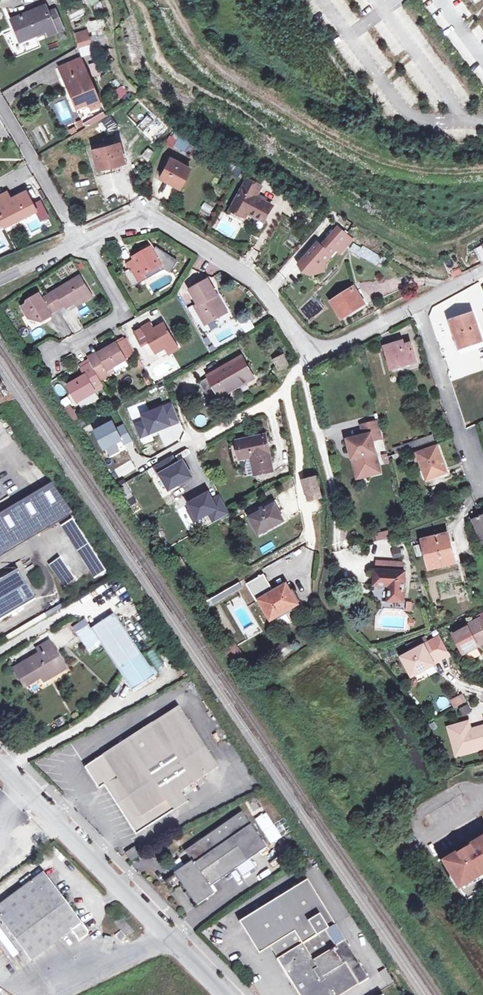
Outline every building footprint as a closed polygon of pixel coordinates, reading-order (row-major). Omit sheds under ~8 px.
[(92,5),(94,4),(98,18),(106,15),(101,0),(89,0),(92,5)] [(44,4),(11,18),(14,26),(18,25),(24,39),(46,30),(48,34),(56,31),(62,29),(53,8),(47,11),(44,4)] [(18,25),(14,26),(21,41),(24,39),(18,25)] [(66,38),(62,29),(56,31),(59,41),(66,38)] [(74,32),(81,56),(93,53),(87,29),(74,32)] [(108,64),(102,32),(93,34),(93,35),(95,44),(92,44),(97,67),(108,64)] [(80,58),(59,66),(76,105),(86,101),(87,104),(97,99),(80,58)] [(116,84),(108,88),(110,93),(119,89),(116,84)] [(142,95),(139,91),(119,107),(131,119),(135,115),(139,119),(134,125),(153,144),(170,126),(163,118),(165,116),(156,108),(153,110),(145,103),(147,100),(142,95)] [(90,111),(100,106),(97,99),(87,104),(90,111)] [(107,115),(104,111),(83,123),(86,127),(103,118),(107,115)] [(110,113),(107,115),(103,118),(111,132),(118,128),(110,113)] [(216,153),(176,127),(165,145),(173,148),(175,145),(192,155),(196,149),(212,159),(216,153)] [(119,142),(92,150),(97,169),(100,168),(102,174),(115,171),(114,164),(124,162),(119,142)] [(149,147),(141,156),(148,161),(153,151),(149,147)] [(190,169),(170,159),(160,178),(179,188),(190,169)] [(262,187),(248,180),(231,209),(243,215),(245,211),(264,221),(272,206),(256,197),(262,187)] [(0,195),(0,217),(0,218),(2,221),(13,215),(15,218),(35,208),(25,190),(7,199),(4,193),(0,195)] [(13,215),(2,221),(4,225),(15,218),(13,215)] [(341,253),(352,240),(338,228),(321,247),(318,243),(299,264),(311,275),(317,268),(317,264),(321,260),(325,262),(337,249),(341,253)] [(386,259),(356,241),(353,245),(351,250),(376,264),(378,261),(383,264),(386,259)] [(150,247),(133,257),(135,260),(128,264),(130,268),(124,272),(133,287),(139,283),(138,281),(146,277),(144,274),(159,264),(169,270),(171,266),(173,268),(177,261),(170,257),(171,256),(155,246),(153,251),(150,247)] [(112,259),(106,262),(109,268),(116,264),(112,259)] [(81,278),(50,295),(58,309),(63,306),(65,308),(74,303),(90,294),(81,278)] [(217,295),(208,280),(190,290),(199,305),(195,307),(194,305),(187,309),(199,329),(224,315),(214,298),(217,295)] [(353,289),(332,302),(342,317),(363,303),(354,288),(353,289)] [(58,309),(50,295),(41,299),(38,294),(26,300),(26,304),(21,307),(28,319),(40,322),(50,316),(49,314),(58,309)] [(90,294),(74,303),(76,306),(92,298),(90,294)] [(227,313),(217,295),(214,298),(224,315),(227,313)] [(452,321),(461,348),(482,340),(474,313),(452,321)] [(147,325),(134,332),(142,345),(149,341),(155,351),(163,346),(172,340),(163,324),(154,330),(150,332),(147,325)] [(406,325),(396,330),(400,337),(410,332),(406,325)] [(127,338),(89,360),(91,364),(99,378),(109,373),(107,370),(111,368),(136,354),(127,338)] [(167,352),(176,347),(172,340),(163,346),(167,352)] [(404,340),(385,347),(392,368),(417,360),(413,343),(406,345),(404,340)] [(284,355),(275,360),(280,369),(289,364),(284,355)] [(353,356),(342,361),(346,368),(356,363),(353,356)] [(243,357),(209,376),(221,395),(252,378),(245,366),(247,365),(243,357)] [(99,378),(91,364),(81,369),(85,377),(68,386),(76,402),(77,402),(94,392),(92,389),(102,383),(101,382),(99,378)] [(111,377),(109,373),(99,378),(101,382),(111,377)] [(221,395),(209,376),(200,381),(211,400),(221,395)] [(94,392),(77,402),(81,409),(98,399),(94,392)] [(70,404),(64,408),(74,422),(79,418),(70,404)] [(173,404),(144,416),(146,421),(137,425),(142,437),(180,421),(173,404)] [(114,421),(95,431),(105,449),(123,440),(125,444),(133,440),(125,425),(117,429),(114,421)] [(383,438),(379,421),(362,425),(364,435),(347,439),(350,450),(353,449),(355,457),(352,458),(355,471),(380,465),(374,440),(383,438)] [(266,435),(238,441),(242,458),(252,456),(256,473),(272,470),(266,435)] [(428,435),(394,448),(396,453),(430,440),(428,435)] [(438,446),(418,453),(427,479),(448,472),(438,446)] [(173,456),(155,466),(160,475),(161,474),(170,490),(193,477),(184,461),(178,465),(173,456)] [(29,484),(41,480),(33,458),(26,460),(28,466),(23,468),(29,484)] [(380,465),(355,471),(357,479),(382,473),(380,465)] [(316,477),(305,480),(310,500),(322,497),(316,477)] [(9,497),(0,481),(0,502),(9,497)] [(69,513),(49,483),(0,512),(0,554),(69,513)] [(213,499),(209,492),(190,504),(193,508),(190,510),(196,521),(209,513),(214,522),(230,512),(220,495),(213,499)] [(322,497),(310,500),(314,515),(325,512),(322,497)] [(260,507),(249,514),(259,533),(285,519),(275,503),(261,511),(260,507)] [(390,531),(375,533),(376,540),(391,538),(390,531)] [(449,534),(423,540),(430,568),(456,562),(449,534)] [(182,557),(173,563),(181,575),(190,569),(182,557)] [(376,569),(404,570),(404,562),(376,560),(376,569)] [(0,580),(0,619),(35,598),(18,569),(0,580)] [(404,570),(376,569),(375,585),(391,586),(390,600),(405,601),(406,571),(404,570)] [(256,601),(259,599),(274,591),(263,574),(246,584),(256,601)] [(274,591),(259,599),(272,619),(298,603),(287,584),(274,591)] [(437,606),(431,608),(434,618),(440,616),(437,606)] [(41,610),(4,632),(6,635),(43,613),(41,610)] [(88,624),(76,632),(87,649),(99,641),(132,691),(155,675),(114,614),(91,629),(88,624)] [(455,633),(464,652),(466,651),(477,645),(482,642),(482,621),(480,619),(455,633)] [(33,657),(14,668),(24,687),(41,677),(48,673),(51,677),(66,669),(50,641),(38,648),(41,655),(35,659),(33,657)] [(433,641),(404,656),(414,674),(434,664),(434,662),(442,657),(433,641)] [(477,645),(466,651),(471,660),(482,654),(477,645)] [(230,648),(225,651),(233,663),(239,659),(230,648)] [(48,673),(41,677),(43,682),(51,677),(48,673)] [(450,699),(453,707),(467,702),(464,694),(450,699)] [(179,705),(85,766),(95,782),(104,784),(136,833),(187,800),(181,790),(219,766),(179,705)] [(469,705),(460,707),(462,716),(471,713),(469,705)] [(451,728),(458,754),(482,747),(482,729),(472,732),(470,733),(467,723),(451,728)] [(192,861),(175,873),(175,874),(181,883),(197,905),(215,894),(210,887),(267,847),(242,811),(185,850),(192,861)] [(2,830),(0,832),(0,860),(3,865),(19,854),(2,830)] [(444,862),(467,899),(482,890),(482,839),(467,849),(444,862)] [(135,847),(127,853),(131,860),(140,854),(135,847)] [(0,904),(0,919),(31,960),(71,931),(79,941),(87,935),(88,932),(43,871),(33,879),(29,873),(19,881),(23,886),(0,904)] [(181,883),(175,874),(166,880),(172,889),(181,883)] [(240,922),(259,953),(270,946),(278,959),(277,959),(292,984),(300,980),(307,990),(299,994),(342,994),(359,985),(345,963),(342,964),(335,954),(339,952),(325,931),(335,924),(307,880),(240,922)] [(335,924),(325,931),(339,952),(335,954),(342,964),(345,963),(359,985),(369,979),(335,924)] [(292,984),(299,994),(307,990),(300,980),(292,984)]
